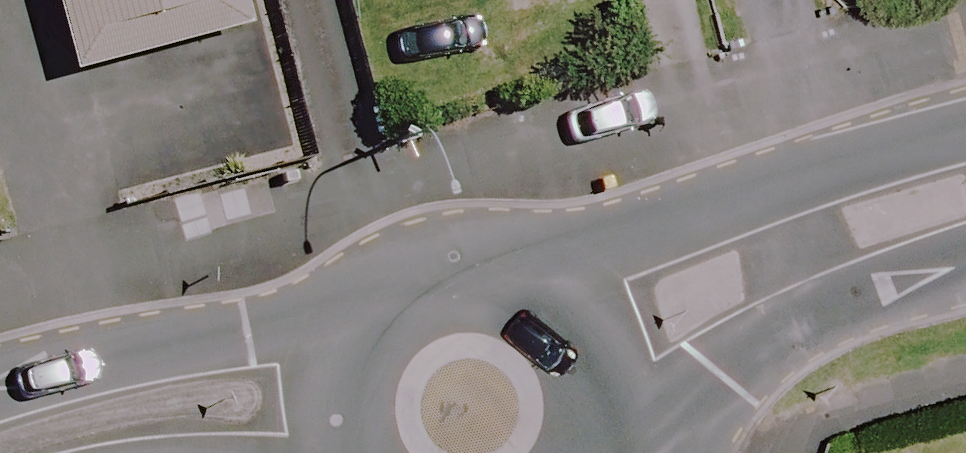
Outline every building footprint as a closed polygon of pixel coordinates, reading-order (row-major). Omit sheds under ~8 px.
[(60,78),(227,35),(218,0),(40,0),(60,78)]
